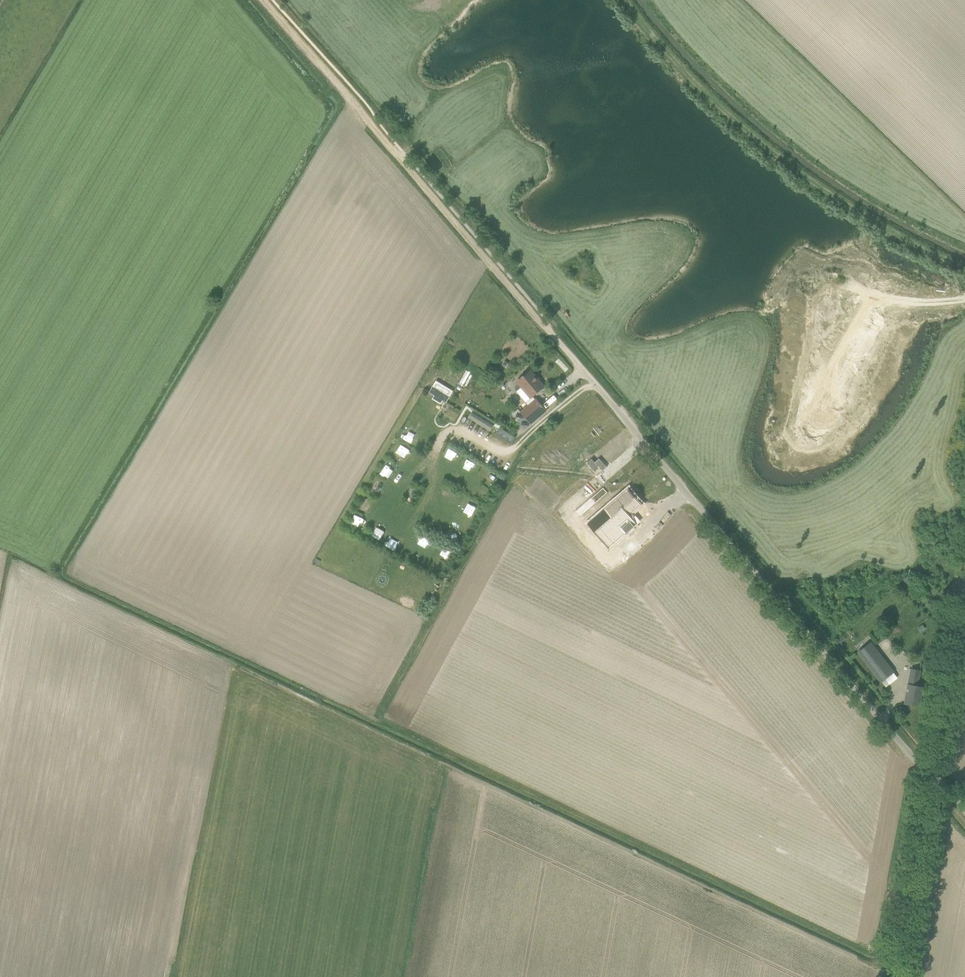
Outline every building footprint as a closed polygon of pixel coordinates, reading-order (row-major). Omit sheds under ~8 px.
[(528,370),(515,381),(529,398),(542,386),(528,370)] [(435,384),(430,392),(434,395),(443,400),(445,402),(450,393),(435,384)] [(534,399),(519,412),(529,423),(544,410),(534,399)] [(490,429),(494,422),(471,412),(467,419),(490,429)] [(495,434),(511,444),(516,437),(499,427),(495,434)] [(406,428),(401,435),(409,441),(414,433),(406,428)] [(392,456),(401,460),(405,451),(396,446),(392,456)] [(591,459),(587,463),(595,472),(599,468),(602,471),(607,467),(599,458),(595,462),(591,459)] [(381,475),(389,479),(393,471),(385,466),(381,475)] [(445,487),(441,496),(451,500),(455,492),(445,487)] [(615,501),(589,524),(608,546),(627,530),(632,536),(633,535),(643,526),(631,512),(641,504),(628,490),(621,496),(615,501)] [(466,500),(461,509),(470,513),(475,505),(466,500)] [(432,517),(428,526),(437,530),(441,521),(432,517)] [(351,529),(359,533),(364,526),(356,521),(351,529)] [(371,537),(379,542),(384,534),(376,529),(371,537)] [(645,558),(656,548),(648,540),(638,550),(645,558)] [(388,548),(394,552),(399,545),(393,541),(388,548)] [(440,555),(448,559),(451,552),(444,548),(440,555)] [(670,560),(676,567),(681,562),(675,555),(670,560)] [(909,586),(913,582),(908,576),(903,579),(909,586)] [(870,643),(866,646),(858,652),(881,681),(893,672),(870,643)] [(922,687),(917,686),(920,670),(911,669),(906,694),(904,704),(919,706),(922,687)]
